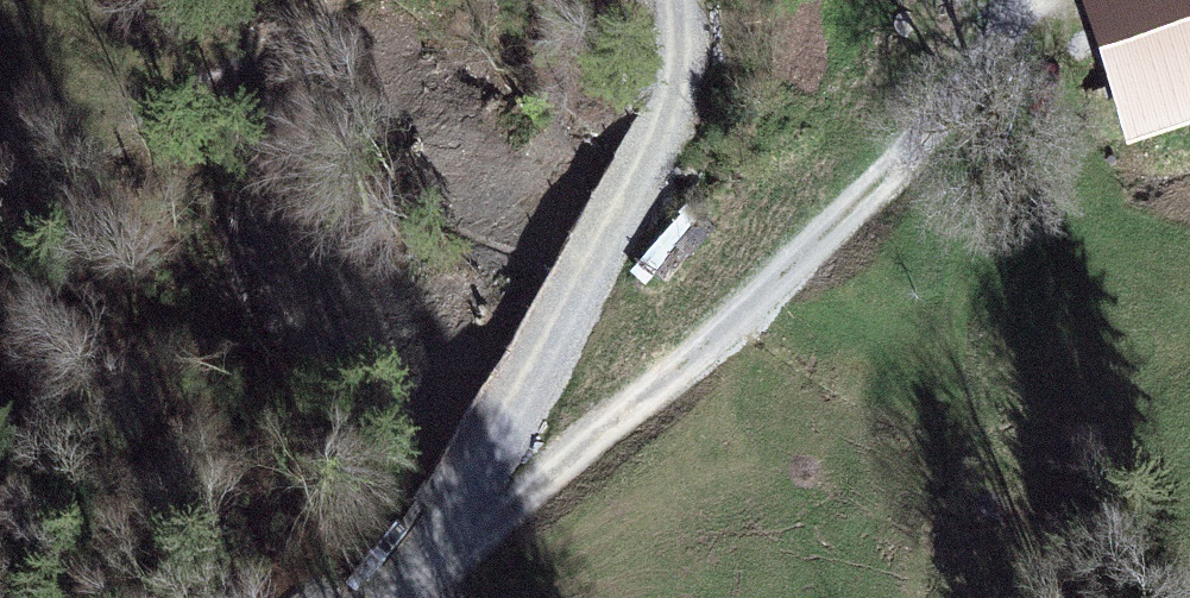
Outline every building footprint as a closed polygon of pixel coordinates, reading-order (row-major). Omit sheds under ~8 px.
[(1124,105),(1189,84),(1189,0),(1090,0),(1124,105)]
